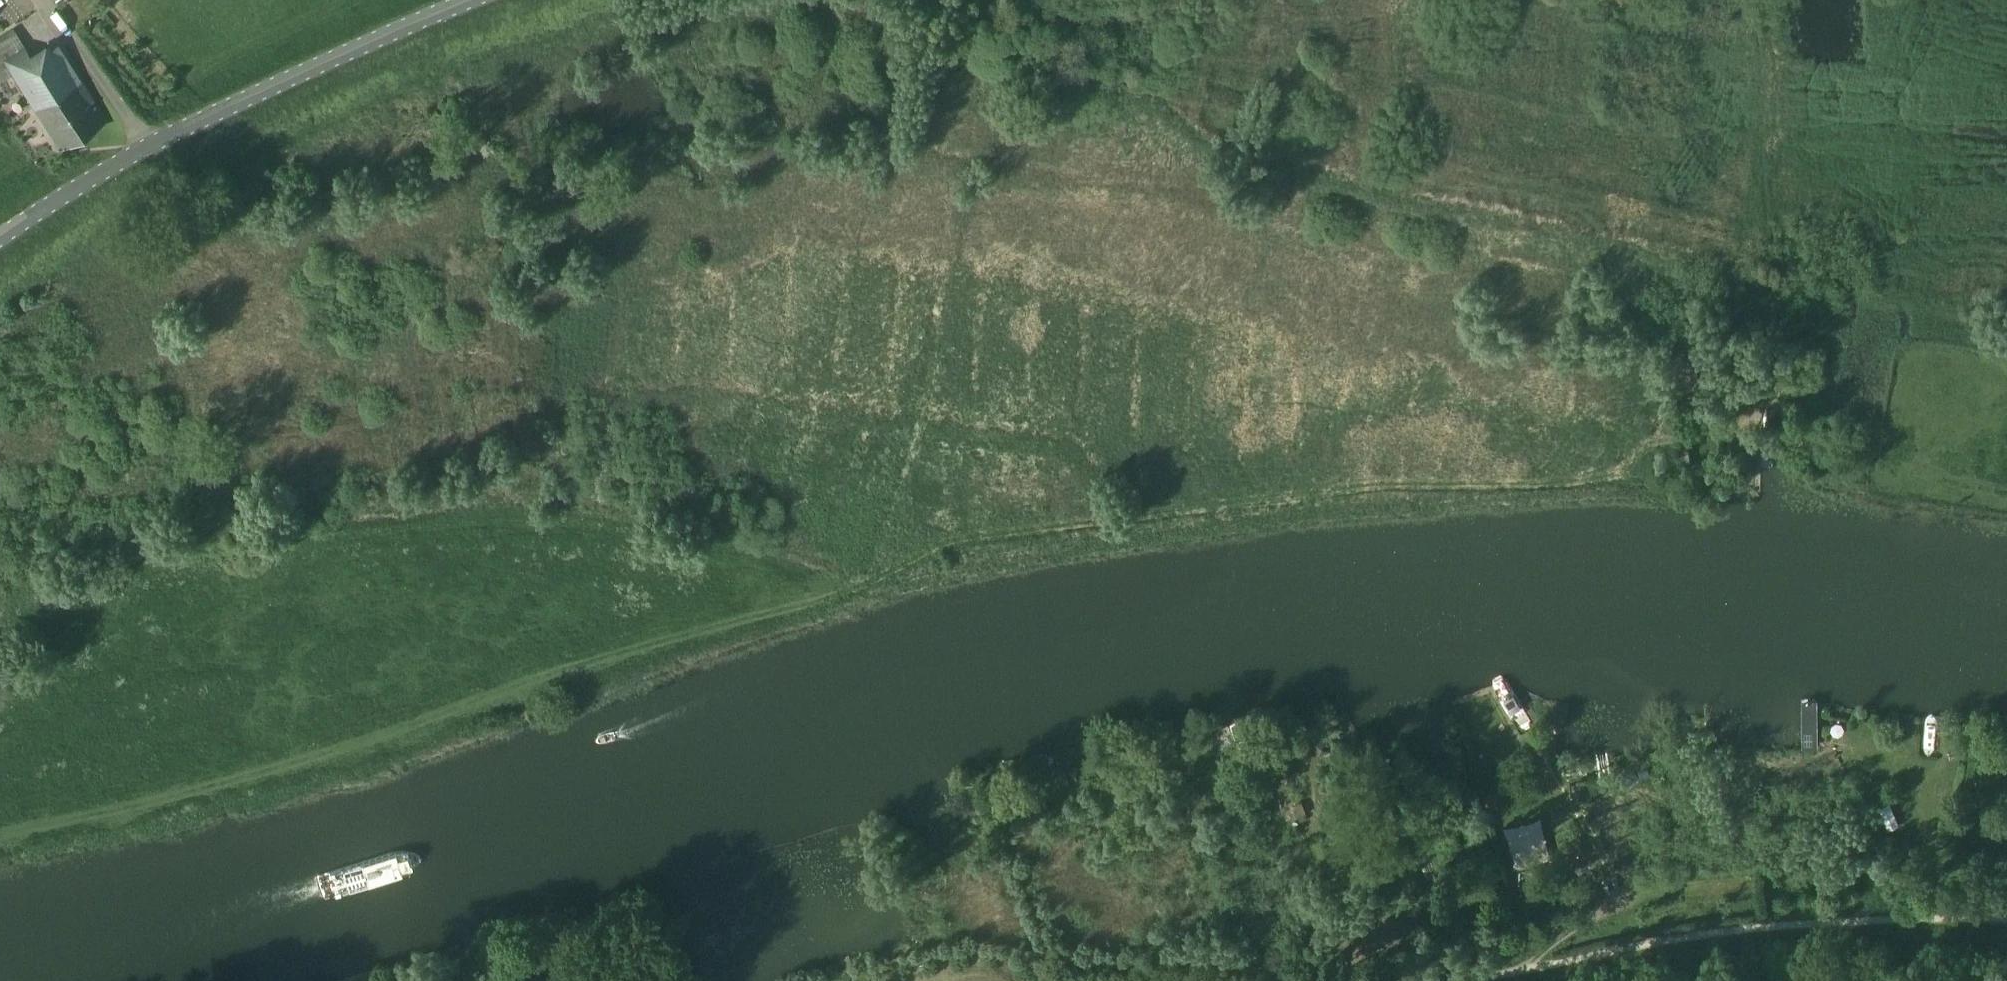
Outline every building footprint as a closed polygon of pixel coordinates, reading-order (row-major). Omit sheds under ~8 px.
[(107,122),(58,44),(33,60),(13,29),(0,37),(0,80),(12,73),(39,117),(40,117),(61,150),(107,122)] [(1685,464),(1692,463),(1689,447),(1681,448),(1685,464)]
